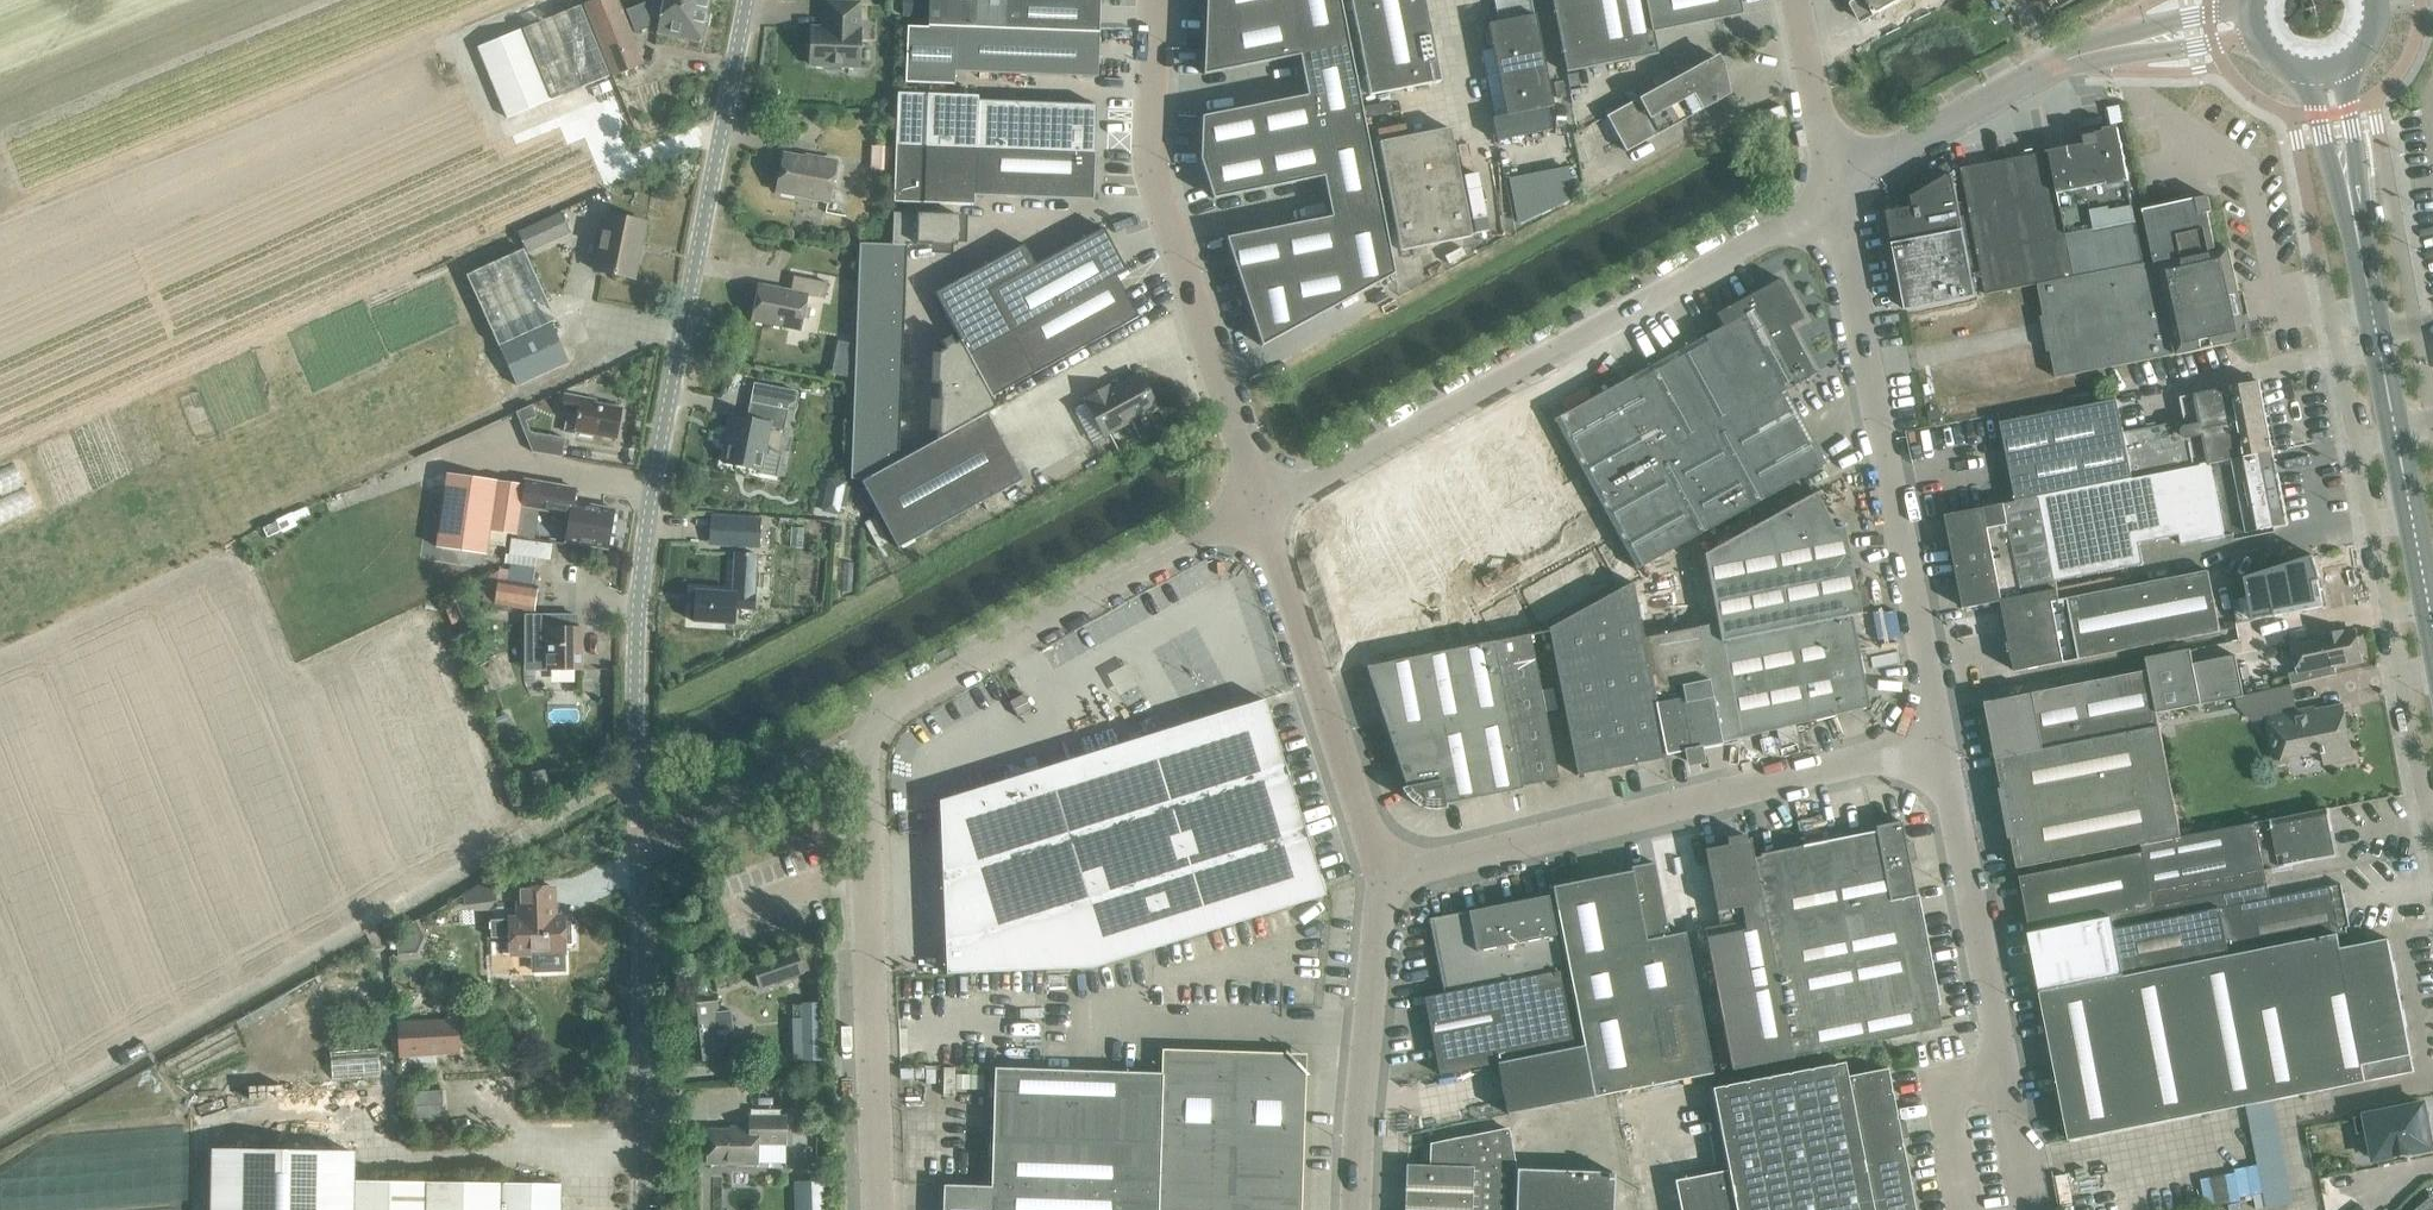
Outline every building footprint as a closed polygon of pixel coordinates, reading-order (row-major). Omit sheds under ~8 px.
[(583,4),(591,24),(622,12),(617,0),(593,0),(583,4)] [(700,42),(706,11),(650,0),(626,10),(634,32),(647,27),(650,16),(659,18),(656,33),(700,42)] [(650,0),(706,11),(709,0),(650,0)] [(902,13),(923,14),(923,0),(903,0),(902,13)] [(1099,33),(1100,0),(928,0),(927,26),(1002,29),(1099,33)] [(1205,26),(1291,9),(1289,0),(1206,0),(1205,26)] [(1291,9),(1300,54),(1348,45),(1340,0),(1289,0),(1291,9)] [(1440,81),(1424,0),(1350,0),(1369,95),(1440,81)] [(1552,5),(1565,72),(1657,54),(1652,32),(1646,0),(1577,0),(1552,5)] [(1652,32),(1742,14),(1739,0),(1646,0),(1652,32)] [(1862,21),(1901,0),(1850,0),(1862,21)] [(827,69),(840,70),(842,68),(842,65),(858,66),(859,29),(861,29),(862,3),(826,2),(825,28),(811,28),(809,64),(826,65),(825,67),(827,69)] [(506,118),(609,76),(580,5),(477,47),(506,118)] [(1291,9),(1205,26),(1203,74),(1299,55),(1300,54),(1291,9)] [(612,76),(643,64),(622,12),(591,24),(612,76)] [(1496,141),(1525,135),(1550,130),(1546,107),(1552,106),(1534,14),(1487,24),(1505,115),(1491,118),(1496,141)] [(1002,29),(927,26),(927,27),(907,26),(905,82),(954,84),(955,71),(1097,77),(1099,33),(1002,29)] [(1299,55),(1307,95),(1308,95),(1316,136),(1365,126),(1348,45),(1300,54),(1299,55)] [(1625,151),(1729,94),(1723,66),(1720,66),(1715,56),(1605,116),(1625,151)] [(1568,87),(1587,83),(1585,71),(1566,75),(1568,87)] [(976,148),(978,101),(977,101),(977,96),(897,93),(895,145),(976,148)] [(1307,95),(1253,106),(1261,146),(1316,136),(1308,95),(1307,95)] [(978,101),(976,148),(1095,152),(1096,105),(978,101)] [(2108,108),(2111,124),(2123,122),(2119,105),(2108,108)] [(1253,106),(1201,116),(1199,159),(1261,146),(1253,106)] [(1758,126),(1785,117),(1781,106),(1754,115),(1758,126)] [(1365,126),(1316,136),(1324,176),(1323,177),(1331,216),(1332,216),(1332,218),(1381,208),(1365,126)] [(1400,250),(1471,236),(1450,127),(1378,142),(1400,250)] [(2145,263),(2118,128),(2097,133),(2096,130),(2083,133),(2086,144),(2050,151),(2075,277),(2145,263)] [(1261,146),(1199,159),(1213,198),(1323,177),(1324,176),(1316,136),(1261,146)] [(1095,152),(976,148),(895,145),(893,202),(974,205),(974,196),(1093,200),(1095,152)] [(2075,277),(2050,151),(2021,156),(2009,159),(2034,285),(2038,284),(2075,277)] [(783,154),(776,191),(828,201),(835,164),(783,154)] [(891,171),(892,154),(880,154),(879,170),(891,171)] [(2009,159),(1961,168),(1986,294),(2034,285),(2009,159)] [(1568,164),(1509,176),(1517,216),(1576,204),(1568,164)] [(1948,175),(1929,187),(1916,194),(1912,197),(1914,207),(1887,212),(1906,310),(1976,296),(1953,175),(1948,176),(1948,175)] [(2239,317),(2235,302),(2241,300),(2230,249),(2212,252),(2211,249),(2216,248),(2208,213),(2212,212),(2209,196),(2186,201),(2150,209),(2144,210),(2155,261),(2145,263),(2075,277),(2038,284),(2056,378),(2173,354),(2175,354),(2184,352),(2184,353),(2249,340),(2244,316),(2239,317)] [(1381,208),(1332,218),(1341,262),(1348,298),(1394,273),(1381,208)] [(523,228),(533,249),(573,231),(563,210),(523,228)] [(957,214),(893,212),(892,244),(906,245),(906,244),(956,246),(957,214)] [(605,214),(594,270),(634,278),(645,223),(605,214)] [(1331,216),(1281,226),(1290,272),(1341,262),(1332,218),(1332,216),(1331,216)] [(1281,226),(1225,237),(1240,282),(1290,272),(1281,226)] [(1126,270),(1103,227),(1035,264),(1023,243),(976,269),(976,270),(934,293),(960,340),(968,355),(1115,275),(1115,276),(1126,270)] [(892,244),(859,243),(858,268),(906,269),(906,245),(892,244)] [(498,347),(550,322),(555,320),(523,249),(465,275),(498,347)] [(1341,262),(1290,272),(1300,325),(1348,298),(1341,262)] [(906,269),(858,268),(857,291),(905,293),(906,269)] [(1290,272),(1240,282),(1261,346),(1300,325),(1290,272)] [(1033,374),(1138,317),(1115,276),(1115,275),(968,355),(991,397),(1033,374)] [(824,298),(827,282),(793,276),(790,291),(758,285),(752,320),(799,329),(806,295),(824,298)] [(1780,278),(1715,313),(1722,326),(1552,419),(1635,569),(1826,464),(1782,385),(1791,381),(1793,385),(1813,374),(1787,326),(1802,318),(1780,278)] [(905,293),(857,291),(856,315),(904,317),(905,293)] [(904,317),(856,315),(855,339),(903,341),(904,317)] [(568,362),(550,322),(498,347),(516,385),(568,362)] [(903,341),(855,339),(854,363),(902,364),(903,341)] [(968,355),(960,340),(940,351),(937,440),(986,413),(986,412),(996,407),(990,397),(991,397),(968,355)] [(849,363),(834,360),(831,374),(846,377),(849,363)] [(902,364),(854,363),(854,386),(901,388),(902,364)] [(1156,407),(1138,373),(1109,389),(1108,386),(1085,398),(1087,401),(1086,402),(1104,435),(1156,407)] [(1999,505),(2040,497),(2273,452),(2259,382),(2180,397),(2185,420),(2124,432),(2117,399),(2001,422),(2015,493),(1997,496),(1999,505)] [(901,388),(854,386),(853,410),(900,412),(901,388)] [(788,405),(795,402),(797,391),(778,387),(777,392),(775,403),(788,405)] [(574,431),(579,432),(579,435),(591,437),(591,434),(615,438),(620,408),(595,404),(595,400),(564,395),(561,411),(577,414),(574,431)] [(750,402),(746,418),(732,416),(723,462),(760,470),(769,427),(783,430),(787,410),(750,402)] [(520,424),(536,417),(531,405),(515,412),(520,424)] [(900,412),(853,410),(852,434),(899,436),(900,412)] [(897,548),(1022,480),(986,413),(937,440),(899,461),(865,479),(861,481),(897,548)] [(561,457),(565,438),(523,431),(532,452),(561,457)] [(899,436),(852,434),(850,479),(865,479),(899,461),(899,436)] [(2288,525),(2273,452),(2040,497),(2056,581),(2144,564),(2140,543),(2179,536),(2181,545),(2288,525)] [(523,485),(446,474),(436,547),(485,554),(489,530),(517,534),(521,506),(520,506),(525,480),(524,480),(523,485)] [(845,481),(828,478),(821,511),(838,515),(845,481)] [(525,480),(520,506),(521,506),(569,514),(565,542),(607,549),(614,509),(573,503),(575,488),(542,483),(525,480)] [(1814,493),(1703,554),(1717,623),(1720,643),(1850,614),(1851,615),(1860,613),(1843,526),(1833,528),(1814,493)] [(2058,590),(2056,581),(2040,497),(1999,505),(1946,515),(1955,559),(1960,558),(1962,567),(1957,568),(1965,609),(2002,601),(2058,590)] [(711,512),(709,543),(763,546),(765,515),(711,512)] [(295,521),(291,514),(291,513),(276,520),(277,522),(263,528),(268,537),(281,531),(282,533),(297,526),(295,521)] [(494,604),(494,603),(498,581),(499,579),(531,584),(536,557),(555,561),(557,548),(514,540),(509,570),(499,568),(498,570),(485,579),(485,580),(481,602),(494,604)] [(757,554),(734,553),(732,592),(695,590),(693,622),(733,624),(734,608),(753,609),(757,554)] [(2323,606),(2318,581),(2321,580),(2315,555),(2229,582),(2237,623),(2323,606)] [(2058,590),(2002,601),(2015,671),(2221,632),(2209,571),(2060,600),(2058,590)] [(517,608),(529,610),(534,611),(538,586),(531,584),(499,579),(498,581),(494,603),(494,604),(517,608)] [(1621,766),(1666,757),(1666,754),(1643,638),(1632,582),(1591,604),(1621,766)] [(1621,766),(1591,604),(1547,628),(1576,775),(1621,766)] [(1850,614),(1720,643),(1739,738),(1773,730),(1844,713),(1844,712),(1869,707),(1868,702),(1859,655),(1862,655),(1861,653),(1858,654),(1851,615),(1850,614)] [(534,670),(581,670),(581,627),(576,626),(576,615),(524,615),(524,629),(534,629),(534,670)] [(463,625),(469,643),(483,638),(477,620),(463,625)] [(1698,627),(1643,638),(1666,754),(1721,744),(1720,742),(1739,738),(1720,643),(1717,623),(1698,627)] [(2356,634),(2356,631),(2342,634),(2341,631),(2317,636),(2318,639),(2287,645),(2292,673),(2289,673),(2291,684),(2336,674),(2334,665),(2361,660),(2361,657),(2363,654),(2361,646),(2358,643),(2358,641),(2355,641),(2354,634),(2356,634)] [(1528,634),(1492,641),(1520,786),(1521,786),(1557,779),(1528,634)] [(1521,789),(1521,786),(1520,786),(1492,641),(1365,666),(1405,786),(1400,788),(1403,794),(1407,798),(1411,802),(1418,806),(1422,808),(1429,809),(1433,810),(1446,808),(1445,803),(1521,789)] [(1985,702),(1996,758),(2160,726),(2157,713),(2244,696),(2236,655),(2194,663),(2191,649),(2146,658),(2149,671),(1985,702)] [(1017,717),(1031,710),(1023,694),(1009,701),(1017,717)] [(1262,701),(1241,712),(1243,717),(1139,749),(1136,739),(1066,761),(1069,771),(966,804),(964,799),(941,801),(941,800),(939,801),(945,973),(1092,967),(1325,895),(1264,699),(1261,700),(1262,701)] [(2325,764),(2353,759),(2342,705),(2315,710),(2315,707),(2265,717),(2273,760),(2322,751),(2325,764)] [(2160,726),(1996,758),(2002,788),(2000,788),(2010,839),(2012,838),(2018,868),(2181,836),(2160,726)] [(2143,853),(2020,877),(2030,930),(2112,914),(2267,884),(2265,870),(2270,869),(2279,867),(2299,863),(2338,856),(2329,811),(2328,808),(2142,845),(2143,853)] [(1820,842),(1801,846),(1824,966),(1924,947),(1908,861),(1915,859),(1911,842),(1904,843),(1900,821),(1873,826),(1875,834),(1820,844),(1820,842)] [(1775,976),(1748,838),(1745,839),(1744,835),(1726,838),(1727,845),(1704,850),(1719,925),(1703,929),(1731,1070),(1791,1058),(1775,976)] [(1749,838),(1748,838),(1775,976),(1824,966),(1801,846),(1783,849),(1783,851),(1753,857),(1749,838)] [(1552,886),(1551,887),(1583,1046),(1593,1097),(1712,1073),(1684,932),(1668,936),(1653,863),(1630,867),(1631,871),(1552,886)] [(2153,906),(2112,914),(2115,929),(2115,931),(2116,931),(2121,956),(2111,958),(2108,967),(2110,975),(2110,979),(2124,976),(2347,932),(2346,927),(2349,927),(2341,884),(2270,898),(2267,884),(2153,906)] [(548,914),(548,910),(548,908),(554,907),(553,887),(517,888),(518,918),(509,918),(509,919),(490,920),(490,938),(510,937),(510,954),(540,953),(540,959),(541,963),(544,967),(547,969),(552,970),(556,969),(560,966),(562,963),(563,958),(563,952),(565,952),(565,944),(571,944),(571,925),(564,925),(564,913),(548,914)] [(1423,998),(1439,1074),(1496,1063),(1577,1047),(1547,895),(1428,919),(1443,994),(1423,998)] [(2069,1140),(2366,1081),(2414,1072),(2388,940),(2389,940),(2389,939),(2350,947),(2347,932),(2124,976),(2110,979),(2040,993),(2064,1113),(2055,1115),(2058,1127),(2066,1125),(2069,1140)] [(818,967),(809,944),(798,948),(801,956),(798,957),(795,949),(751,964),(759,989),(798,975),(798,974),(804,972),(818,967)] [(1925,949),(1924,947),(1824,966),(1775,976),(1791,1058),(1879,1040),(1924,1031),(1940,1028),(1927,957),(1931,957),(1929,948),(1925,949)] [(690,1062),(723,1058),(722,1044),(734,1043),(730,1010),(719,1011),(717,1000),(683,1004),(690,1062)] [(794,1058),(822,1058),(822,1001),(802,1001),(802,1016),(793,1016),(794,1058)] [(400,1054),(458,1051),(456,1022),(398,1025),(400,1054)] [(381,1076),(380,1046),(332,1047),(333,1077),(381,1076)] [(1577,1047),(1496,1063),(1506,1114),(1593,1097),(1583,1046),(1577,1047)] [(1304,1075),(1308,1075),(1308,1074),(1285,1050),(1285,1054),(1162,1050),(1161,1074),(1154,1073),(1155,1068),(1144,1068),(1144,1073),(994,1068),(991,1186),(943,1185),(942,1209),(1300,1209),(1304,1075)] [(1900,1140),(1900,1139),(1897,1122),(1886,1069),(1885,1069),(1846,1077),(1843,1063),(1712,1088),(1728,1170),(1674,1180),(1680,1209),(1914,1209),(1900,1140)] [(416,1116),(444,1116),(444,1089),(416,1089),(416,1116)] [(2374,1159),(2432,1148),(2427,1121),(2430,1116),(2429,1111),(2425,1108),(2424,1103),(2354,1117),(2357,1134),(2364,1132),(2365,1138),(2370,1137),(2374,1159)] [(785,1141),(785,1116),(750,1116),(750,1130),(708,1130),(707,1163),(756,1164),(757,1141),(785,1141)] [(1904,1121),(1897,1122),(1900,1139),(1908,1138),(1904,1121)] [(1406,1190),(1405,1209),(1612,1209),(1613,1172),(1595,1172),(1515,1169),(1507,1129),(1430,1144),(1429,1166),(1407,1165),(1406,1190)] [(353,1152),(212,1150),(211,1209),(352,1209),(353,1152)] [(826,1179),(797,1180),(798,1209),(827,1209),(826,1179)] [(354,1180),(354,1209),(560,1209),(561,1184),(354,1180)] [(2432,1193),(2411,1209),(2432,1209),(2432,1194),(2432,1193)]
